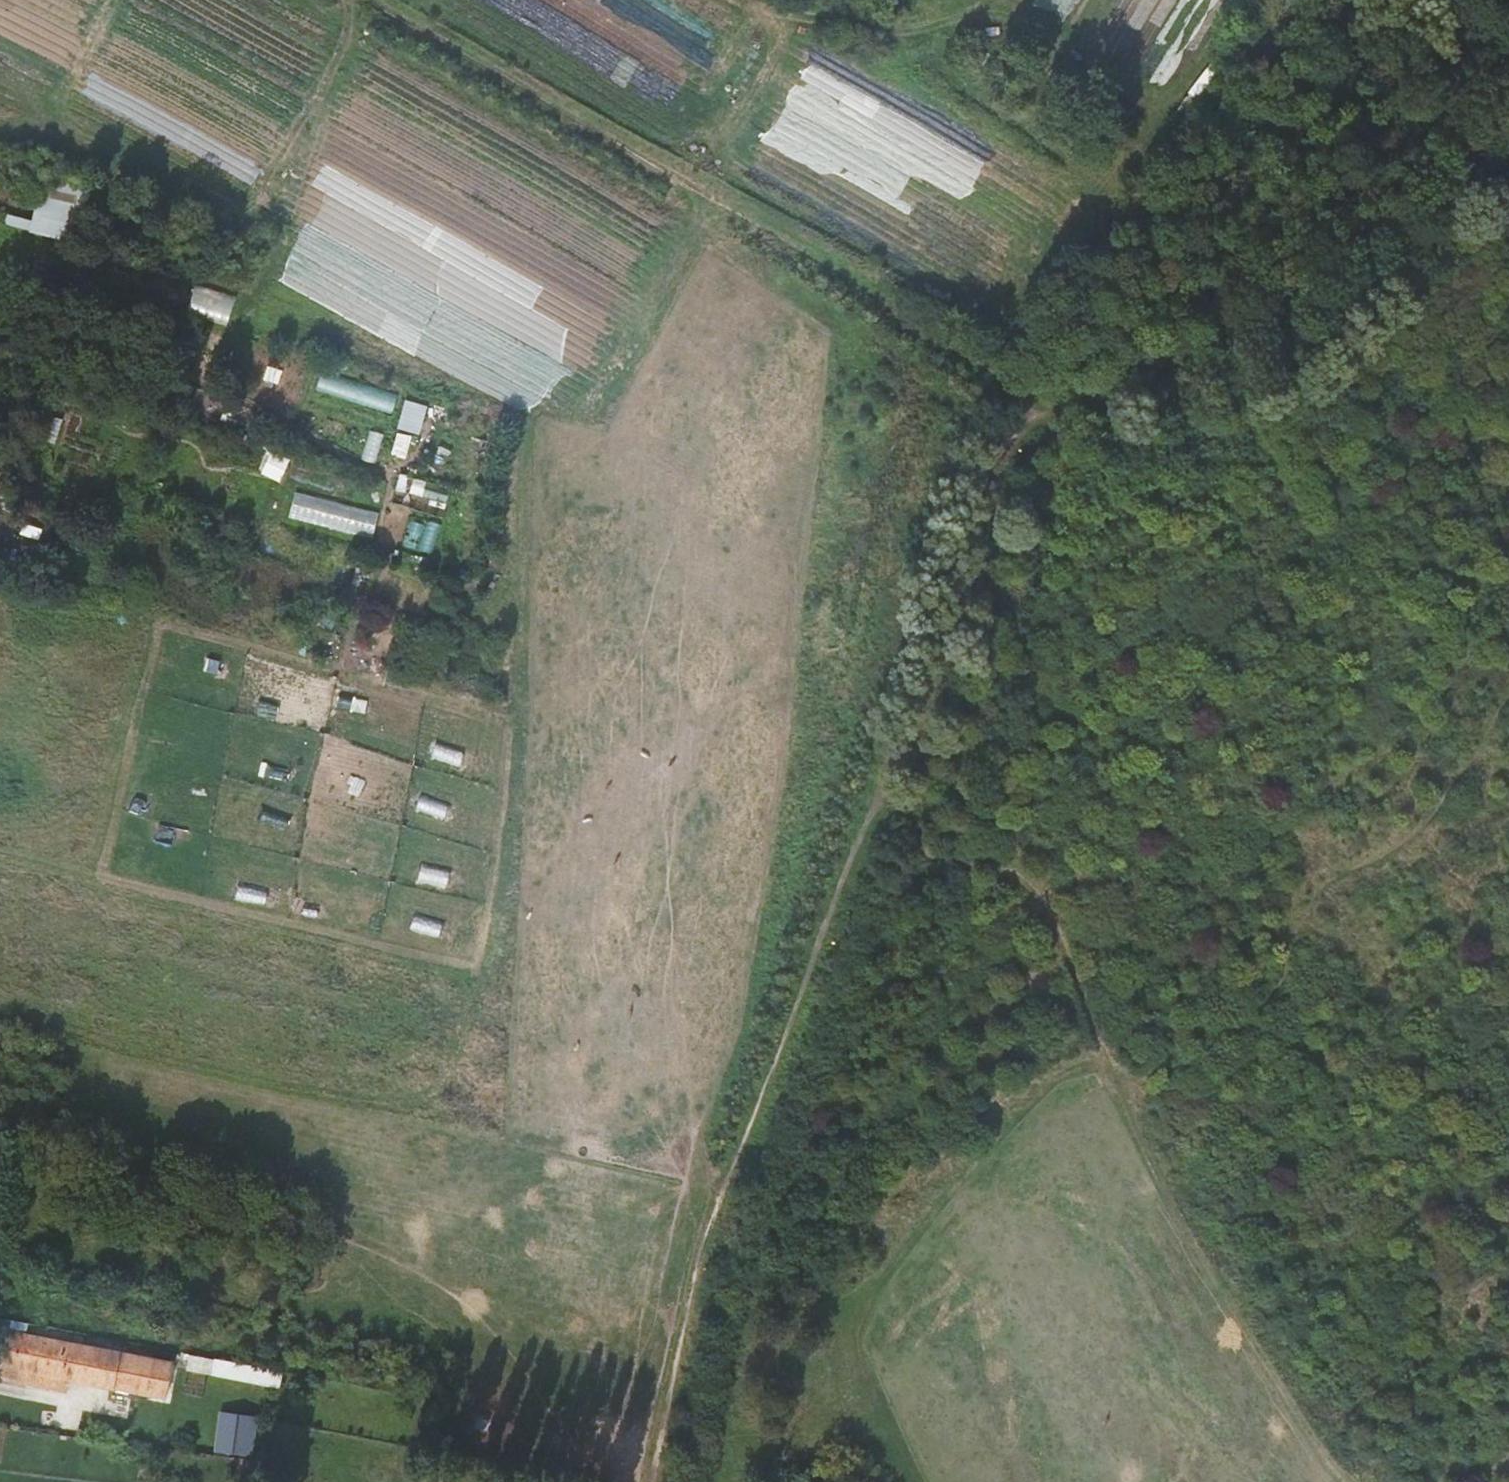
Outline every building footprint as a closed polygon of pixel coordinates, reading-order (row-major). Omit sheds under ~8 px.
[(92,186),(45,173),(29,231),(76,244),(92,186)] [(325,369),(319,388),(393,412),(399,393),(325,369)] [(406,399),(400,428),(422,432),(428,404),(406,399)] [(375,535),(381,509),(296,490),(290,516),(375,535)] [(3,1367),(9,1332),(8,1319),(8,1318),(0,1316),(0,1366),(3,1367)] [(172,1363),(9,1332),(3,1367),(70,1379),(165,1396),(172,1363)] [(262,1369),(190,1355),(187,1370),(260,1383),(262,1369)] [(67,1394),(70,1379),(3,1367),(0,1366),(0,1380),(67,1394)] [(256,1453),(259,1413),(219,1411),(217,1451),(256,1453)]
